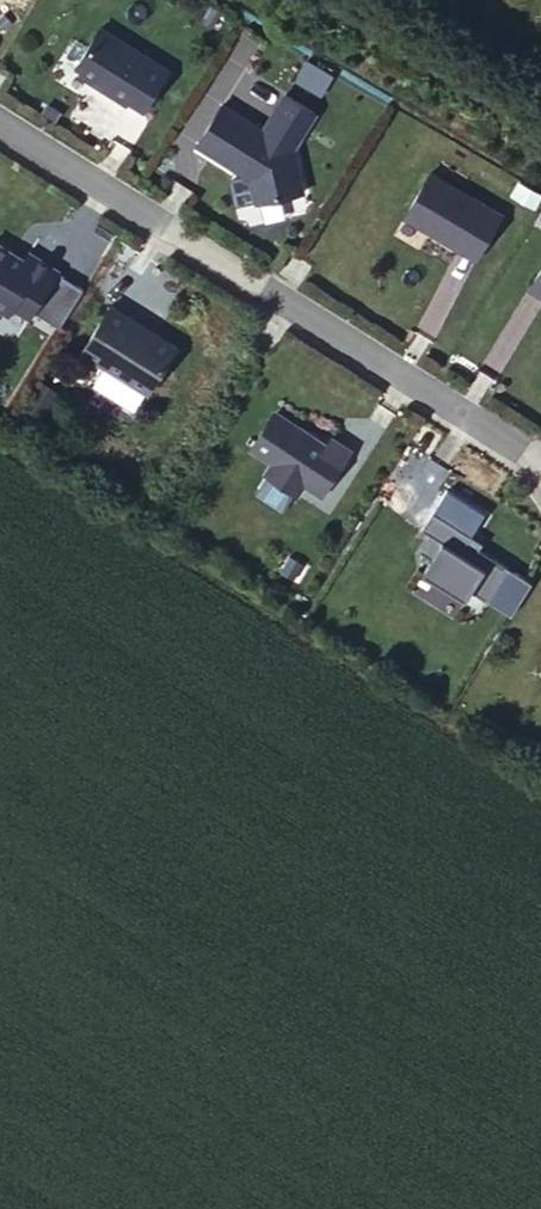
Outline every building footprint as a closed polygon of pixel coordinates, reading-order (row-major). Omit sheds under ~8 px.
[(153,78),(177,41),(112,0),(106,0),(81,39),(134,72),(137,67),(153,78)] [(323,83),(293,64),(271,101),(230,76),(206,114),(247,139),(249,137),(260,143),(266,172),(311,162),(302,119),(323,83)] [(412,188),(483,229),(510,184),(438,142),(412,188)] [(0,244),(0,307),(8,312),(13,303),(29,314),(32,310),(56,273),(58,270),(29,252),(24,259),(0,244)] [(85,291),(56,273),(32,310),(61,329),(85,291)] [(84,348),(149,390),(178,344),(112,302),(84,348)] [(276,411),(252,447),(274,462),(266,473),(269,474),(256,493),(282,511),(295,492),(297,494),(307,478),(325,490),(351,450),(333,437),(327,445),(276,411)] [(468,542),(471,536),(434,512),(422,530),(430,534),(419,551),(432,559),(423,573),(465,600),(471,592),(486,602),(508,568),(468,542)]
